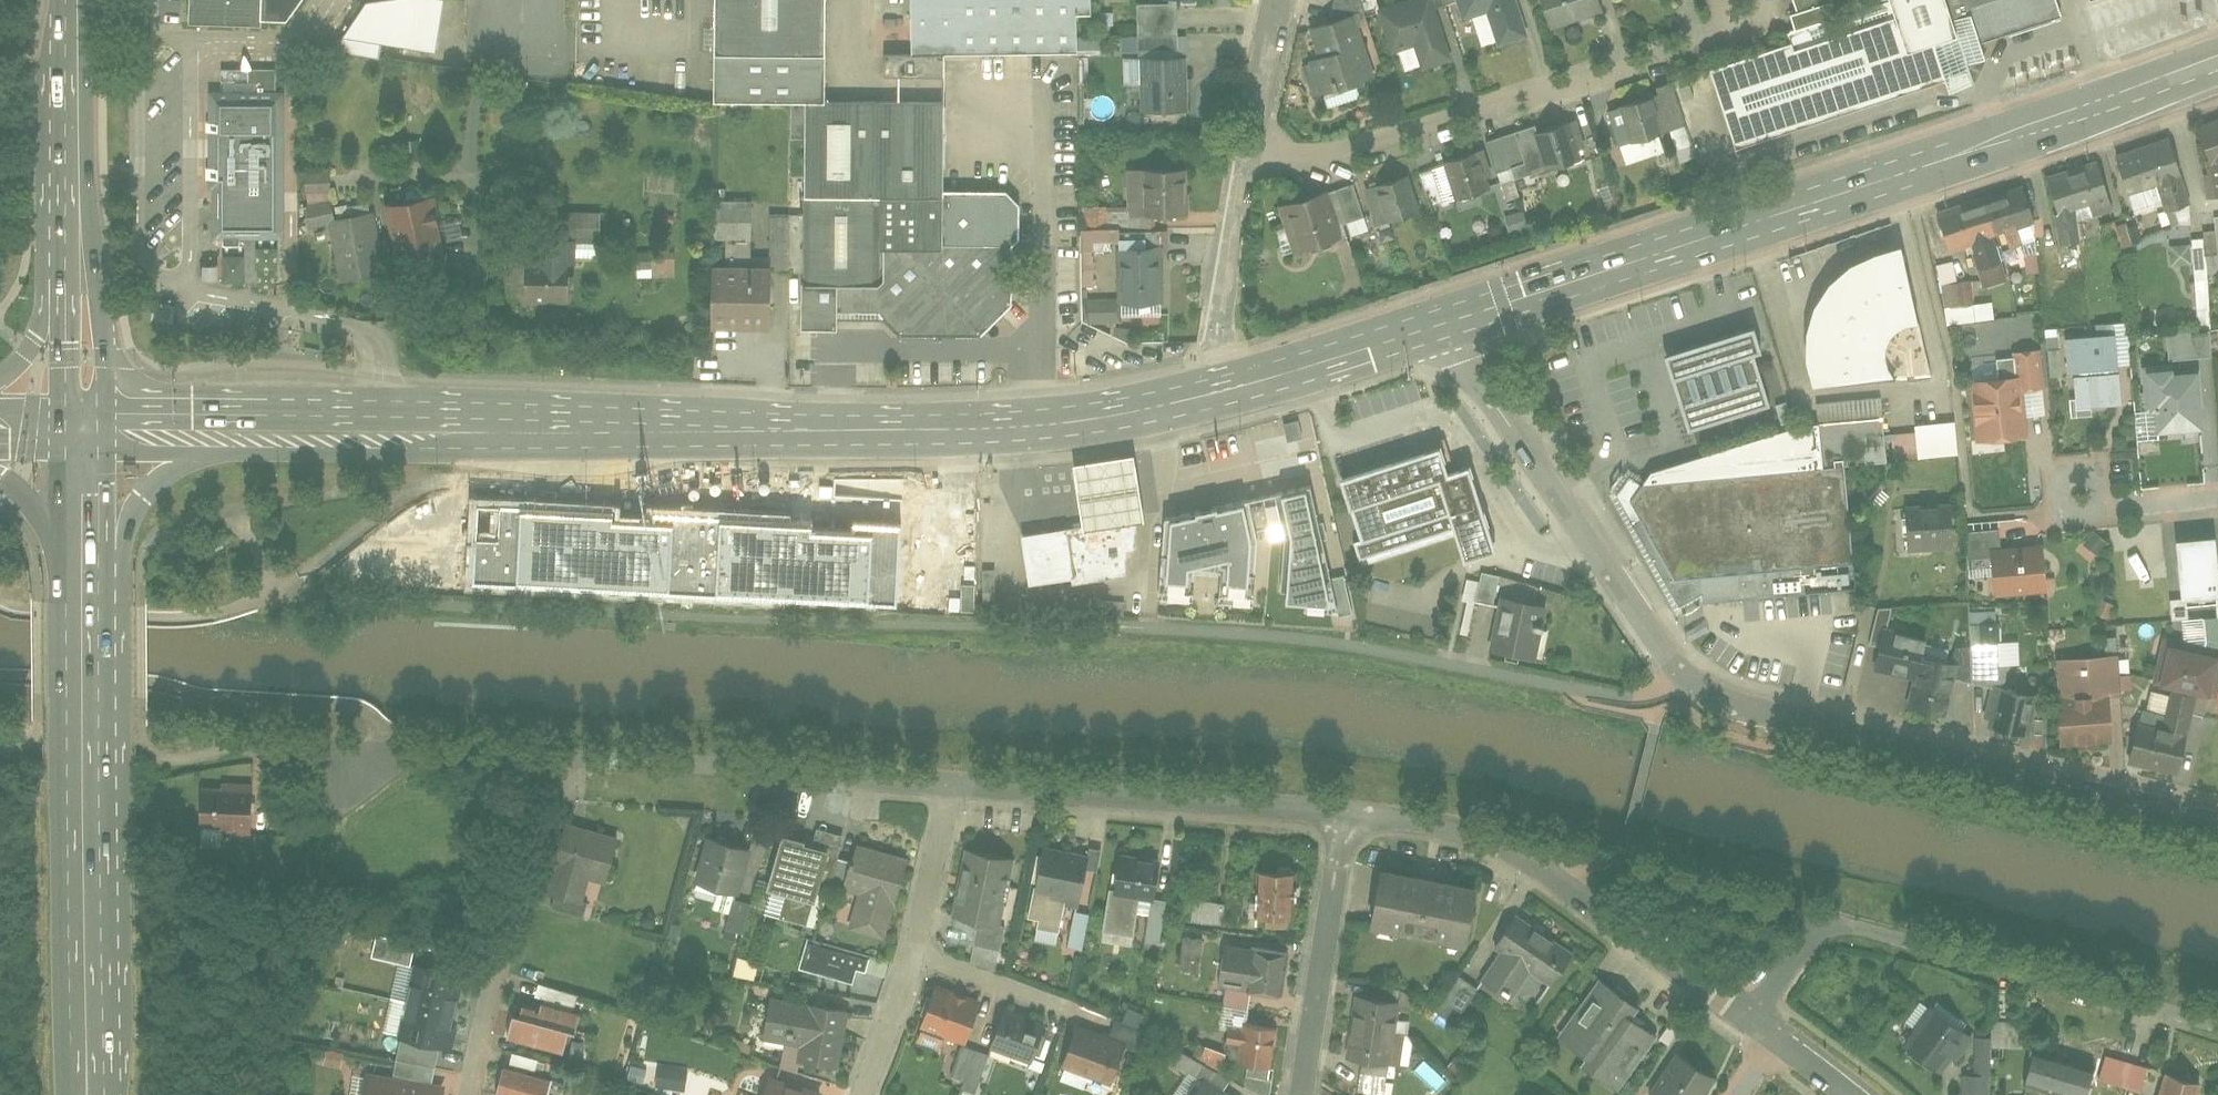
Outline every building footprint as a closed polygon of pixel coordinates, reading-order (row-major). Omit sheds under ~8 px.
[(189,30),(263,32),(263,25),(287,25),(306,0),(190,0),(189,30)] [(712,102),(803,102),(825,103),(825,0),(712,0),(712,102)] [(884,57),(885,85),(944,84),(944,58),(1092,57),(1092,0),(909,0),(909,57),(884,57)] [(1179,59),(1178,0),(1139,0),(1139,59),(1179,59)] [(1395,49),(1414,42),(1424,69),(1456,58),(1435,0),(1402,0),(1380,8),(1395,49)] [(1500,45),(1532,33),(1521,0),(1456,0),(1463,19),(1488,10),(1500,45)] [(1551,28),(1603,12),(1600,0),(1542,0),(1551,28)] [(1709,76),(1735,152),(1940,84),(1942,92),(1971,83),(1967,70),(1986,64),(1980,47),(2061,20),(2054,0),(1890,0),(1892,5),(1790,39),(1793,48),(1709,76)] [(1359,12),(1312,28),(1320,52),(1314,54),(1326,88),(1366,74),(1358,53),(1371,49),(1359,12)] [(1139,59),(1140,109),(1186,108),(1185,59),(1179,59),(1139,59)] [(221,65),(221,96),(276,95),(276,64),(221,65)] [(1608,106),(1621,146),(1663,133),(1651,93),(1608,106)] [(221,96),(219,96),(219,125),(216,125),(216,183),(218,183),(219,196),(216,196),(216,246),(226,246),(226,258),(242,258),(242,246),(282,246),(282,195),(277,195),(277,186),(282,186),(282,133),(277,133),(276,95),(221,96)] [(825,103),(803,102),(797,331),(835,332),(835,314),(880,315),(900,336),(976,338),(1014,305),(1014,283),(1033,268),(1012,247),(1018,240),(1018,208),(1002,191),(942,191),(943,104),(825,103)] [(1517,132),(1532,174),(1580,157),(1568,123),(1535,135),(1532,127),(1517,132)] [(2212,172),(2215,201),(2217,201),(2217,123),(2197,130),(2212,172)] [(2193,203),(2172,139),(2143,149),(2157,193),(2164,212),(2193,203)] [(1444,159),(1458,199),(1488,189),(1474,148),(1444,159)] [(2157,193),(2143,149),(2115,158),(2130,202),(2157,193)] [(2116,213),(2099,164),(2046,181),(2062,230),(2064,249),(2079,248),(2078,225),(2116,213)] [(1131,168),(1131,214),(1185,213),(1184,168),(1131,168)] [(1407,174),(1370,187),(1383,225),(1421,213),(1407,174)] [(2039,228),(2025,184),(1981,198),(1995,242),(2005,239),(2009,252),(2021,248),(2017,235),(2039,228)] [(1319,192),(1277,206),(1292,252),(1335,237),(1319,192)] [(716,262),(716,327),(773,327),(773,261),(751,261),(751,198),(714,198),(714,237),(728,237),(728,262),(716,262)] [(1995,242),(1981,198),(1936,212),(1950,256),(1969,250),(1976,273),(2002,265),(1995,242)] [(424,200),(386,208),(398,264),(436,256),(424,200)] [(330,222),(341,281),(374,275),(362,212),(336,217),(333,201),(308,206),(312,226),(330,222)] [(2217,256),(2217,216),(2215,216),(2216,230),(2204,231),(2204,242),(2171,244),(2172,265),(2195,263),(2198,323),(2212,322),(2208,257),(2217,256)] [(525,263),(524,305),(572,306),(573,265),(599,265),(599,238),(541,237),(540,263),(525,263)] [(1805,360),(1813,385),(1931,376),(1900,245),(1871,253),(1851,264),(1838,272),(1829,281),(1812,309),(1806,331),(1805,360)] [(1117,249),(1118,303),(1163,302),(1161,247),(1117,249)] [(1093,288),(1094,252),(1084,252),(1083,288),(1093,288)] [(2026,255),(2028,273),(2040,272),(2038,253),(2026,255)] [(639,260),(639,274),(671,275),(671,260),(639,260)] [(1755,330),(1665,355),(1687,432),(1769,409),(1753,354),(1761,352),(1755,330)] [(2169,334),(2170,358),(2213,355),(2212,331),(2169,334)] [(2066,381),(2075,380),(2077,412),(2123,408),(2120,376),(2116,340),(2063,345),(2066,381)] [(2154,408),(2156,432),(2202,429),(2198,368),(2171,370),(2170,364),(2141,366),(2144,409),(2154,408)] [(1970,381),(1974,446),(2029,443),(2025,378),(1970,381)] [(1650,473),(1628,502),(1639,521),(1631,526),(1682,614),(1703,600),(1703,605),(1853,592),(1843,468),(1822,468),(1818,421),(1650,473)] [(1959,455),(1957,421),(1917,424),(1919,457),(1959,455)] [(1917,433),(1894,433),(1894,457),(1917,457),(1917,433)] [(1442,440),(1344,472),(1364,533),(1358,534),(1366,559),(1459,529),(1468,554),(1501,543),(1474,460),(1450,467),(1442,440)] [(1081,493),(1086,520),(1152,508),(1147,481),(1141,449),(1076,460),(1081,493)] [(1316,467),(1167,502),(1164,593),(1202,596),(1204,567),(1222,569),(1219,598),(1263,601),(1269,530),(1283,528),(1280,590),(1346,597),(1316,467)] [(312,586),(975,614),(985,470),(941,476),(755,474),(681,475),(652,488),(605,497),(536,494),(469,489),(436,493),(393,514),(312,586)] [(1956,551),(1952,505),(1901,510),(1905,555),(1956,551)] [(1131,568),(1134,545),(1142,545),(1144,512),(1072,524),(1027,531),(1036,579),(1080,571),(1081,576),(1131,568)] [(2176,540),(2179,596),(2217,594),(2217,537),(2176,540)] [(2048,595),(2044,549),(1991,554),(1995,600),(2048,595)] [(1548,597),(1502,589),(1492,645),(1537,653),(1548,597)] [(2150,681),(2217,694),(2217,690),(2217,645),(2160,633),(2150,681)] [(1884,634),(1875,675),(1914,684),(1923,643),(1884,634)] [(1914,684),(1907,714),(1945,723),(1961,651),(1923,643),(1914,684)] [(2123,699),(2120,656),(2065,660),(2068,703),(2061,703),(2064,750),(2112,747),(2109,700),(2123,699)] [(2040,698),(2001,689),(1993,723),(1999,724),(1997,730),(2030,738),(2040,698)] [(2173,692),(2164,728),(2139,721),(2128,766),(2177,778),(2197,698),(2173,692)] [(251,836),(253,788),(198,787),(196,834),(251,836)] [(780,917),(821,927),(845,835),(801,824),(802,819),(787,815),(768,888),(786,892),(780,917)] [(560,824),(544,887),(589,898),(594,879),(611,883),(622,839),(560,824)] [(707,835),(694,881),(738,894),(751,847),(707,835)] [(911,858),(860,843),(846,888),(862,893),(851,930),(881,938),(892,902),(897,904),(911,858)] [(1081,901),(1090,854),(1045,846),(1036,893),(1081,901)] [(1015,856),(965,848),(954,917),(1003,925),(1015,856)] [(1112,895),(1154,900),(1158,860),(1117,856),(1112,895)] [(1256,869),(1255,918),(1293,919),(1294,870),(1290,867),(1283,867),(1279,870),(1256,869)] [(1372,929),(1468,947),(1479,887),(1384,869),(1372,929)] [(1194,900),(1194,923),(1227,924),(1228,901),(1194,900)] [(1075,910),(1070,946),(1084,948),(1090,912),(1075,910)] [(1492,951),(1550,989),(1577,948),(1520,910),(1492,951)] [(1138,914),(1137,938),(1147,938),(1148,914),(1138,914)] [(1201,970),(1205,937),(1185,934),(1180,968),(1201,970)] [(379,935),(373,955),(404,964),(410,943),(379,935)] [(879,999),(890,961),(810,936),(798,975),(879,999)] [(1287,953),(1253,948),(1251,962),(1223,958),(1221,973),(1249,977),(1247,991),(1281,996),(1287,953)] [(738,960),(736,975),(756,978),(759,963),(738,960)] [(409,969),(395,1038),(454,1050),(456,1037),(468,981),(437,975),(409,969)] [(1581,1064),(1618,1090),(1658,1035),(1621,1009),(1631,996),(1600,974),(1555,1036),(1585,1058),(1581,1064)] [(515,1016),(509,1037),(564,1050),(569,1030),(576,1031),(586,994),(539,982),(538,988),(531,987),(529,994),(524,993),(518,1017),(515,1016)] [(920,1029),(966,1044),(980,1001),(934,986),(920,1029)] [(1398,1000),(1356,995),(1354,1010),(1350,1042),(1348,1058),(1390,1063),(1398,1000)] [(1902,1046),(1940,1071),(1959,1041),(1962,1043),(1971,1028),(1931,1002),(1902,1046)] [(841,1067),(849,1012),(803,1005),(802,1009),(770,1004),(766,1033),(798,1038),(794,1060),(841,1067)] [(1003,1010),(990,1052),(1033,1066),(1047,1024),(1003,1010)] [(1277,1029),(1244,1024),(1243,1030),(1229,1028),(1227,1044),(1241,1046),(1238,1063),(1271,1068),(1277,1029)] [(1075,1026),(1061,1066),(1113,1084),(1127,1044),(1075,1026)] [(1976,1035),(1976,1071),(1991,1071),(1992,1045),(1999,1046),(1999,1035),(1976,1035)] [(965,1082),(962,1088),(975,1093),(990,1054),(964,1043),(951,1077),(965,1082)] [(2067,1094),(2086,1094),(2095,1068),(2034,1049),(2024,1082),(2067,1094)] [(1647,1094),(1704,1094),(1716,1077),(1678,1051),(1647,1094)] [(515,1053),(513,1061),(536,1067),(538,1059),(515,1053)] [(2139,1090),(2145,1063),(2106,1054),(2100,1081),(2139,1090)] [(657,1089),(687,1092),(689,1068),(659,1066),(657,1089)] [(495,1094),(547,1094),(550,1081),(503,1068),(495,1094)] [(1991,1072),(1964,1072),(1964,1094),(1991,1094),(1991,1072)] [(2166,1072),(2159,1094),(2202,1094),(2206,1084),(2166,1072)] [(363,1076),(353,1075),(351,1094),(362,1094),(363,1076)] [(448,1087),(367,1076),(364,1094),(447,1094),(448,1087)] [(825,1094),(770,1076),(764,1094),(824,1094),(825,1094)] [(1205,1081),(1196,1094),(1225,1094),(1205,1081)]
